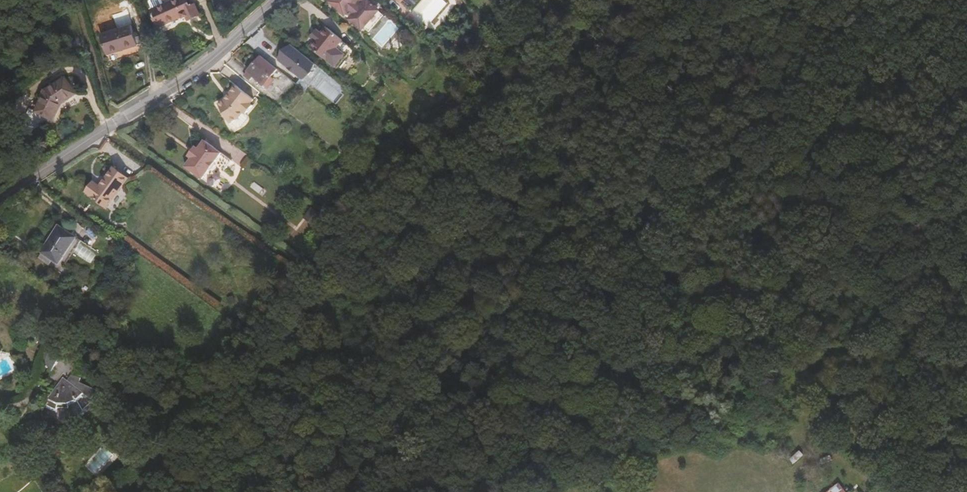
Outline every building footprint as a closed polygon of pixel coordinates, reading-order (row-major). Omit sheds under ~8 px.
[(152,11),(158,27),(182,16),(183,19),(187,17),(188,20),(199,15),(194,4),(190,6),(188,0),(177,0),(152,11)] [(329,1),(345,15),(350,9),(355,13),(352,17),(353,22),(359,27),(363,27),(375,14),(373,9),(363,0),(329,0),(329,1)] [(401,3),(408,9),(416,0),(398,0),(401,3)] [(375,14),(363,27),(369,32),(380,19),(375,14)] [(106,55),(137,45),(131,25),(100,35),(106,55)] [(316,40),(311,47),(335,66),(337,68),(347,56),(336,48),(343,40),(326,27),(321,33),(318,31),(313,38),(316,40)] [(291,44),(278,61),(299,77),(312,61),(291,44)] [(280,49),(278,61),(291,44),(280,49)] [(259,57),(255,62),(270,75),(274,70),(259,57)] [(312,61),(299,77),(294,83),(303,90),(320,68),(312,61)] [(270,75),(255,62),(244,75),(251,80),(254,76),(264,85),(267,82),(272,76),(270,75)] [(59,103),(63,103),(76,94),(66,78),(46,91),(36,111),(53,120),(58,110),(56,109),(59,103)] [(254,100),(237,86),(230,95),(232,96),(228,101),(226,100),(219,105),(234,120),(243,114),(245,112),(247,114),(254,106),(251,104),(254,100)] [(194,149),(193,151),(187,159),(214,179),(233,153),(206,133),(200,141),(199,143),(200,144),(195,150),(194,149)] [(190,148),(193,151),(194,149),(195,150),(200,144),(199,143),(200,141),(197,139),(190,148)] [(101,186),(95,182),(88,192),(109,207),(130,178),(115,168),(101,186)] [(70,250),(79,238),(60,225),(42,252),(43,253),(55,260),(61,264),(70,250)] [(83,241),(79,238),(70,250),(75,253),(83,241)] [(55,260),(43,253),(40,258),(51,266),(55,260)] [(54,371),(67,348),(54,341),(47,363),(54,371)] [(98,401),(104,392),(82,383),(83,377),(74,376),(71,382),(64,378),(45,407),(57,413),(59,406),(70,403),(70,406),(78,401),(83,408),(93,399),(98,401)] [(130,424),(121,420),(116,430),(125,434),(130,424)] [(161,426),(154,420),(142,434),(149,440),(161,426)] [(827,491),(846,491),(839,483),(827,491)]
